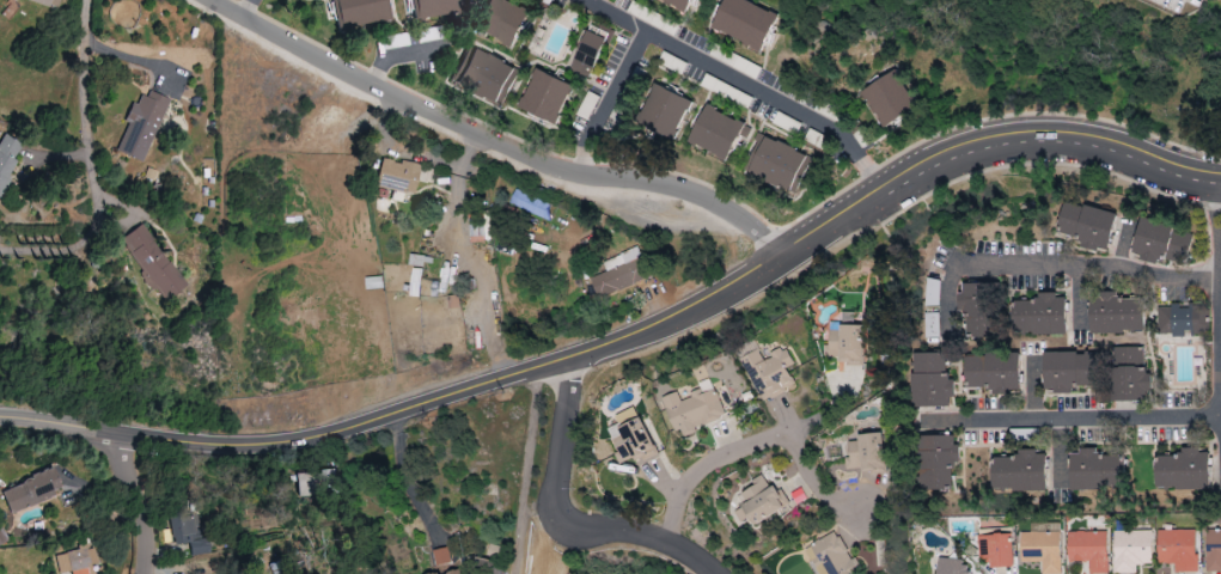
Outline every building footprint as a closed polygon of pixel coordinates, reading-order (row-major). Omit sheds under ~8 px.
[(29,1),(58,9),(60,0),(27,0),(29,1)] [(335,29),(390,18),(386,0),(329,0),(335,29)] [(462,11),(461,0),(409,0),(412,19),(462,11)] [(528,11),(506,0),(486,0),(471,28),(509,47),(528,11)] [(686,12),(691,0),(657,0),(686,12)] [(744,0),(722,0),(711,30),(762,51),(777,13),(744,0)] [(568,69),(588,77),(604,38),(585,30),(568,69)] [(517,68),(469,47),(452,85),(500,106),(517,68)] [(571,85),(535,69),(517,108),(554,125),(571,85)] [(861,87),(878,125),(914,110),(896,71),(861,87)] [(690,100),(653,83),(635,123),(672,140),(690,100)] [(168,98),(147,90),(141,105),(137,104),(118,152),(143,162),(168,98)] [(687,144),(727,159),(736,136),(745,140),(751,125),(701,106),(687,144)] [(5,134),(0,144),(0,197),(19,162),(14,159),(23,143),(5,134)] [(797,192),(810,153),(757,137),(745,175),(797,192)] [(420,164),(381,159),(377,187),(415,193),(420,164)] [(509,202),(548,222),(555,209),(515,189),(509,202)] [(1106,253),(1116,213),(1063,201),(1056,232),(1080,238),(1078,247),(1106,253)] [(1192,231),(1140,220),(1132,255),(1140,256),(1139,257),(1184,268),(1192,231)] [(187,285),(141,224),(119,240),(165,301),(187,285)] [(589,278),(596,297),(647,280),(637,250),(606,260),(609,272),(589,278)] [(421,270),(411,269),(408,296),(417,298),(421,270)] [(925,338),(939,338),(940,280),(926,280),(925,338)] [(993,337),(992,283),(962,284),(962,294),(961,294),(962,337),(993,337)] [(1143,332),(1142,295),(1088,296),(1090,334),(1143,332)] [(1065,297),(1013,296),(1013,335),(1064,335),(1065,297)] [(1179,309),(1179,306),(1157,306),(1158,335),(1183,334),(1204,333),(1203,308),(1179,309)] [(862,325),(828,324),(828,346),(823,346),(823,362),(861,363),(862,325)] [(1145,402),(1145,347),(1112,347),(1113,402),(1145,402)] [(760,401),(794,386),(786,368),(793,365),(785,348),(761,359),(757,350),(741,358),(760,401)] [(912,353),(911,407),(952,407),(952,377),(945,377),(945,354),(912,353)] [(1042,393),(1071,393),(1071,387),(1094,387),(1095,354),(1043,353),(1042,393)] [(1017,354),(963,355),(964,388),(990,387),(990,394),(1018,393),(1017,354)] [(664,397),(677,436),(724,419),(711,378),(697,383),(700,392),(680,399),(677,392),(664,397)] [(606,429),(621,467),(654,454),(635,407),(614,416),(617,424),(606,429)] [(855,436),(856,441),(846,442),(848,459),(844,459),(845,473),(884,468),(880,433),(855,436)] [(956,465),(956,435),(918,436),(919,491),(951,490),(950,465),(956,465)] [(1070,490),(1121,489),(1120,455),(1096,456),(1096,449),(1069,450),(1070,490)] [(1154,489),(1208,489),(1207,450),(1179,450),(1179,456),(1154,456),(1154,489)] [(1045,490),(1044,453),(991,454),(991,492),(1045,490)] [(0,490),(10,513),(60,491),(51,468),(0,490)] [(295,472),(296,494),(336,493),(335,470),(295,472)] [(737,510),(747,529),(783,508),(763,474),(750,481),(752,486),(737,495),(743,506),(737,510)] [(208,554),(202,514),(170,518),(174,545),(190,543),(192,556),(208,554)] [(1196,572),(1195,530),(1156,531),(1157,564),(1173,564),(1173,572),(1196,572)] [(1220,572),(1220,530),(1205,530),(1206,572),(1220,572)] [(837,531),(802,549),(815,573),(859,573),(837,531)] [(1067,533),(1068,562),(1089,561),(1089,573),(1108,573),(1106,531),(1067,533)] [(1113,531),(1113,573),(1114,573),(1136,573),(1136,565),(1151,565),(1151,531),(1113,531)] [(1019,533),(1020,562),(1041,561),(1041,573),(1060,573),(1059,533),(1019,533)] [(989,568),(1011,568),(1012,535),(979,535),(978,559),(989,559),(989,568)] [(90,544),(54,556),(59,573),(60,573),(96,563),(90,544)] [(432,550),(434,566),(450,564),(448,548),(432,550)] [(936,559),(936,573),(966,573),(967,560),(936,559)]
